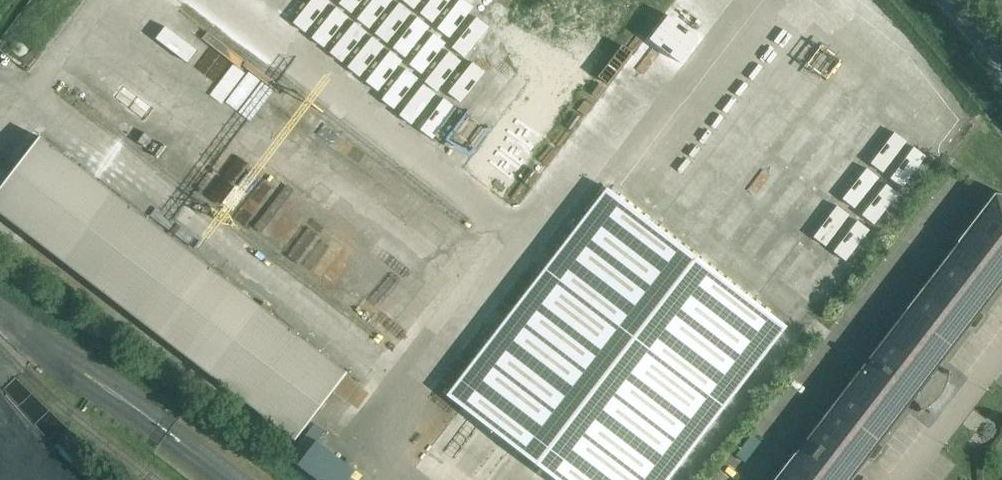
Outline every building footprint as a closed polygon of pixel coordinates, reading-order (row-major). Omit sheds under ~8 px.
[(353,14),(364,0),(335,0),(353,14)] [(376,32),(398,2),(396,0),(373,0),(359,19),(376,32)] [(437,19),(450,31),(475,4),(470,0),(455,0),(437,19)] [(456,35),(474,48),(492,22),(474,10),(456,35)] [(400,84),(445,36),(430,22),(408,45),(409,46),(386,71),(400,84)] [(779,60),(772,72),(799,88),(806,76),(779,60)] [(836,119),(844,110),(816,85),(808,94),(836,119)] [(840,126),(872,141),(878,128),(846,113),(840,126)] [(694,121),(683,133),(709,158),(720,147),(694,121)] [(800,159),(810,148),(781,124),(771,135),(800,159)] [(297,440),(286,454),(320,479),(342,479),(351,467),(313,438),(321,429),(311,421),(348,374),(41,138),(0,191),(0,212),(297,440)] [(893,148),(886,158),(912,178),(920,168),(893,148)] [(557,479),(669,479),(787,327),(608,189),(448,396),(557,479)] [(996,194),(959,242),(959,243),(796,454),(776,479),(852,479),(914,400),(919,405),(923,412),(926,410),(930,408),(934,405),(937,402),(940,399),(943,395),(945,392),(947,388),(949,384),(950,380),(951,375),(943,374),(937,370),(1001,286),(1001,195),(996,194)] [(826,283),(833,273),(817,260),(809,269),(826,283)]
